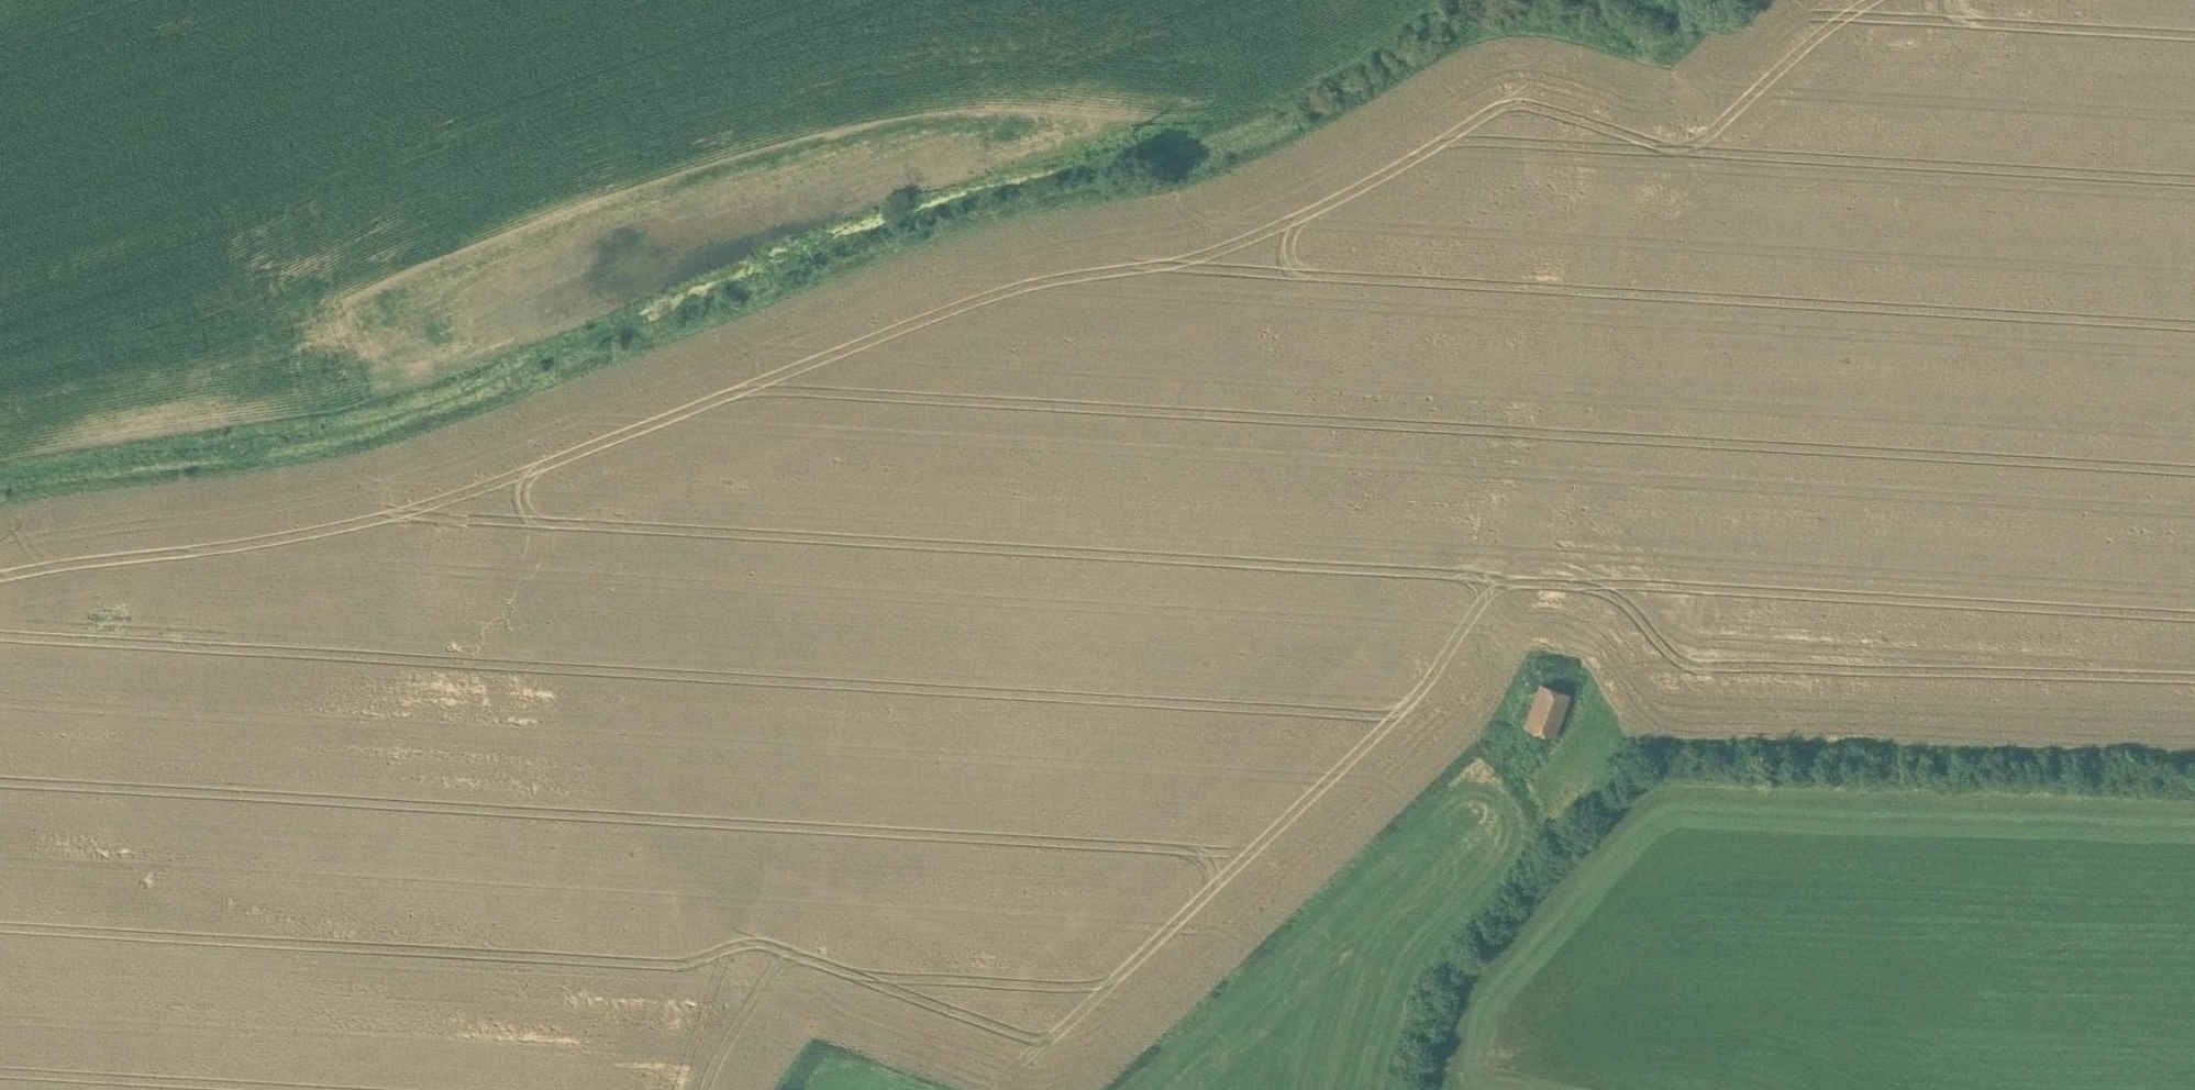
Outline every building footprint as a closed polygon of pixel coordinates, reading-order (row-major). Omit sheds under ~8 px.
[(1570,696),(1542,685),(1526,728),(1553,739),(1570,696)]
